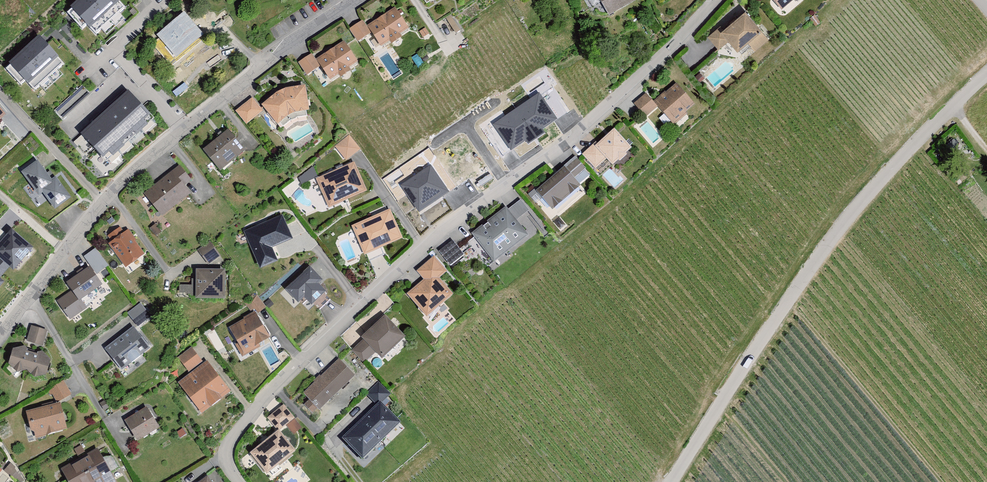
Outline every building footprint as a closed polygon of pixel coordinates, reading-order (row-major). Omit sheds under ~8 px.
[(90,29),(120,1),(119,0),(63,0),(90,29)] [(605,14),(631,0),(597,0),(605,14)] [(779,11),(793,0),(770,0),(779,11)] [(389,44),(398,38),(397,36),(406,30),(393,9),(365,26),(378,47),(387,41),(389,44)] [(759,30),(743,11),(719,31),(735,51),(746,43),(759,30)] [(202,37),(181,14),(154,37),(163,47),(159,50),(171,64),(202,37)] [(461,29),(452,14),(445,19),(453,33),(461,29)] [(360,21),(347,29),(355,42),(368,34),(360,21)] [(0,53),(0,54),(25,85),(57,59),(31,28),(0,53)] [(424,28),(417,32),(420,38),(427,34),(424,28)] [(725,42),(714,30),(707,36),(717,49),(725,42)] [(754,51),(767,38),(759,30),(746,43),(754,51)] [(338,77),(348,71),(346,69),(355,63),(343,42),(314,59),(327,80),(336,74),(338,77)] [(310,54),(296,62),(304,75),(318,67),(310,54)] [(694,104),(677,84),(652,104),(669,125),(694,104)] [(262,106),(276,123),(289,112),(306,110),(304,87),(281,90),(262,106)] [(539,92),(493,123),(511,150),(557,119),(539,92)] [(128,93),(82,134),(104,159),(150,118),(128,93)] [(643,96),(632,104),(644,118),(654,109),(643,96)] [(252,103),(236,114),(244,125),(260,113),(252,103)] [(226,131),(202,152),(219,172),(244,152),(226,131)] [(627,150),(612,132),(594,147),(609,165),(627,150)] [(359,149),(348,135),(334,146),(345,160),(359,149)] [(591,146),(581,154),(591,166),(601,158),(591,146)] [(30,153),(15,164),(34,190),(38,186),(51,203),(66,192),(53,173),(47,177),(30,153)] [(574,158),(562,168),(572,180),(584,169),(574,158)] [(353,163),(316,179),(327,207),(365,191),(353,163)] [(432,164),(400,184),(418,212),(450,192),(432,164)] [(179,165),(141,196),(158,217),(196,186),(179,165)] [(562,168),(534,191),(549,210),(578,187),(572,180),(562,168)] [(314,169),(298,175),(302,182),(317,176),(314,169)] [(516,218),(529,211),(523,199),(510,205),(516,218)] [(506,208),(474,234),(476,236),(468,242),(485,263),(506,247),(507,249),(526,233),(506,208)] [(388,211),(351,227),(362,254),(400,239),(388,211)] [(282,217),(245,232),(260,268),(276,261),(270,247),(291,238),(282,217)] [(107,237),(111,241),(107,244),(123,268),(144,254),(127,230),(123,233),(120,228),(107,237)] [(0,242),(0,257),(8,265),(14,269),(33,247),(12,229),(0,242)] [(439,249),(450,266),(465,256),(453,239),(439,249)] [(209,243),(197,251),(206,264),(218,256),(209,243)] [(105,267),(96,254),(88,259),(97,272),(105,267)] [(0,257),(0,274),(8,265),(0,257)] [(450,295),(435,278),(443,272),(431,258),(415,272),(423,280),(405,296),(424,317),(450,295)] [(324,281),(306,264),(284,288),(302,305),(309,297),(318,306),(328,294),(319,286),(324,281)] [(84,308),(78,299),(99,284),(89,268),(64,285),(69,292),(55,301),(68,320),(84,308)] [(222,271),(194,270),(194,299),(221,299),(222,271)] [(190,297),(190,285),(177,285),(177,297),(190,297)] [(265,307),(256,295),(247,301),(255,313),(265,307)] [(139,305),(126,314),(135,325),(147,316),(139,305)] [(254,315),(228,328),(243,356),(259,348),(257,344),(266,339),(254,315)] [(402,338),(382,316),(359,337),(363,342),(373,353),(378,359),(402,338)] [(45,330),(29,325),(24,340),(40,345),(45,330)] [(132,328),(103,349),(118,370),(147,349),(132,328)] [(353,350),(363,362),(373,353),(363,342),(353,350)] [(42,351),(26,346),(14,349),(8,364),(16,374),(26,370),(34,380),(45,375),(50,360),(42,351)] [(189,374),(202,363),(190,348),(177,359),(189,374)] [(318,410),(352,376),(335,360),(319,377),(315,373),(310,378),(314,382),(302,394),(318,410)] [(189,374),(176,384),(200,415),(228,393),(204,362),(202,363),(189,374)] [(63,383),(49,390),(56,402),(69,395),(63,383)] [(378,404),(338,442),(359,465),(399,427),(378,404)] [(56,405),(24,412),(29,436),(62,428),(56,405)] [(266,418),(276,431),(293,418),(282,405),(266,418)] [(145,409),(123,421),(133,439),(155,427),(145,409)] [(293,419),(285,426),(292,434),(300,428),(293,419)] [(292,451),(276,431),(248,453),(264,473),(292,451)] [(60,469),(67,481),(113,481),(96,450),(60,469)] [(13,467),(7,462),(1,469),(7,474),(13,467)] [(22,480),(11,470),(7,474),(14,481),(20,481),(22,480)]
